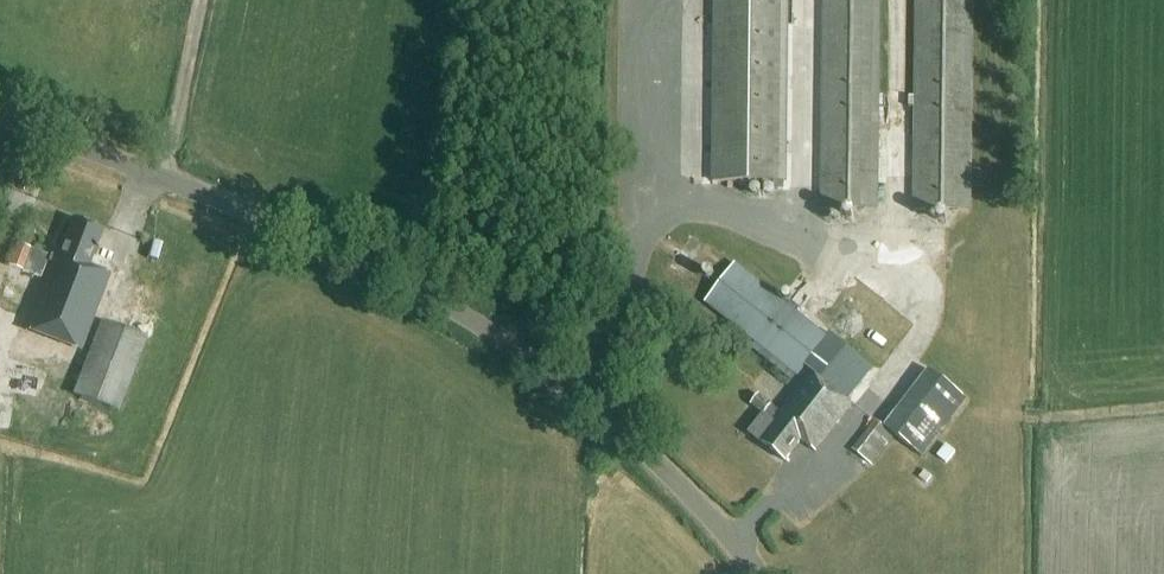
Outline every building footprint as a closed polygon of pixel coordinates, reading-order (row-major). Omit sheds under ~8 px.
[(714,183),(787,183),(788,0),(716,0),(714,183)] [(821,210),(876,211),(879,0),(824,0),(821,210)] [(914,211),(969,212),(971,0),(917,0),(914,211)] [(93,345),(84,341),(109,276),(88,268),(102,233),(72,221),(59,256),(54,254),(52,259),(43,255),(17,245),(9,267),(44,281),(13,359),(77,384),(73,395),(118,412),(146,341),(101,323),(93,345)] [(839,299),(815,329),(734,265),(705,303),(804,382),(780,413),(758,396),(751,405),(764,416),(748,434),(785,462),(801,442),(815,452),(853,404),(852,403),(865,386),(866,387),(914,326),(854,279),(839,299)] [(928,372),(885,429),(875,421),(852,451),(871,466),(894,436),(922,457),(966,401),(928,372)]
